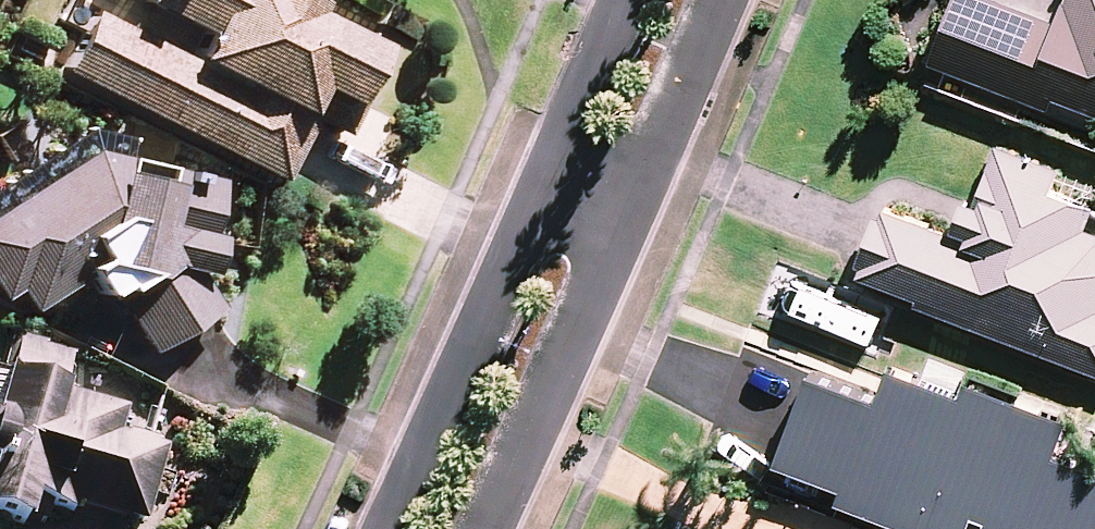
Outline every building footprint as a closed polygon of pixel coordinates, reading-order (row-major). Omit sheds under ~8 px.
[(60,85),(286,196),(315,136),(344,150),(365,109),(352,103),(371,65),(303,31),(306,25),(256,0),(120,0),(142,11),(137,21),(199,51),(189,71),(91,23),(60,85)] [(934,71),(1055,117),(1059,106),(1094,120),(1094,0),(1072,0),(1061,30),(981,0),(962,0),(934,71)] [(1094,382),(1094,240),(1091,238),(1094,228),(1094,217),(1056,202),(1065,179),(1003,155),(984,205),(989,207),(983,220),(966,214),(956,242),(891,217),(886,230),(880,228),(862,275),(868,278),(864,287),(920,309),(918,315),(1094,382)] [(207,296),(217,250),(210,249),(223,192),(94,163),(0,223),(0,311),(2,314),(18,304),(32,325),(81,295),(95,316),(111,306),(151,364),(221,317),(207,296)] [(121,528),(152,528),(173,461),(128,448),(135,423),(67,402),(78,367),(23,350),(0,426),(0,528),(54,528),(56,523),(78,528),(83,528),(86,518),(121,528)] [(888,528),(1094,528),(1094,483),(1057,469),(1071,433),(969,394),(963,407),(894,381),(880,416),(813,390),(780,476),(847,502),(843,512),(888,528)]
